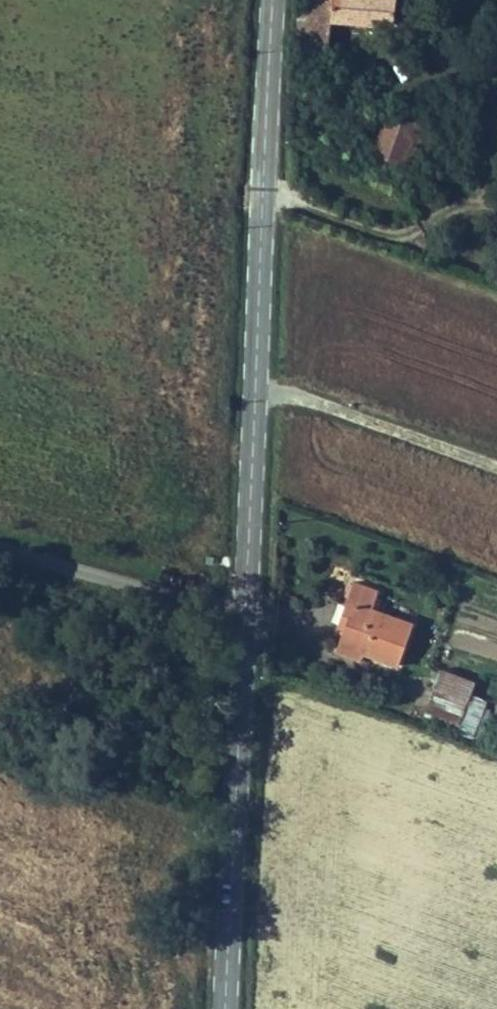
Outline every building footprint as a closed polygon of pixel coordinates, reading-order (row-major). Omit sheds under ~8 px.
[(296,16),(328,18),(392,23),(394,0),(297,0),(296,16)] [(294,33),(326,35),(328,18),(296,16),(294,33)] [(362,147),(374,151),(389,113),(377,108),(362,147)] [(374,151),(401,162),(416,123),(389,113),(374,151)] [(339,616),(347,619),(343,629),(338,644),(362,653),(396,666),(412,622),(371,607),(377,590),(352,581),(339,616)] [(336,626),(343,629),(347,619),(339,616),(336,626)] [(335,653),(359,662),(362,653),(338,644),(335,653)] [(426,711),(458,723),(466,700),(435,688),(426,711)] [(479,705),(466,700),(458,723),(471,728),(479,705)]
